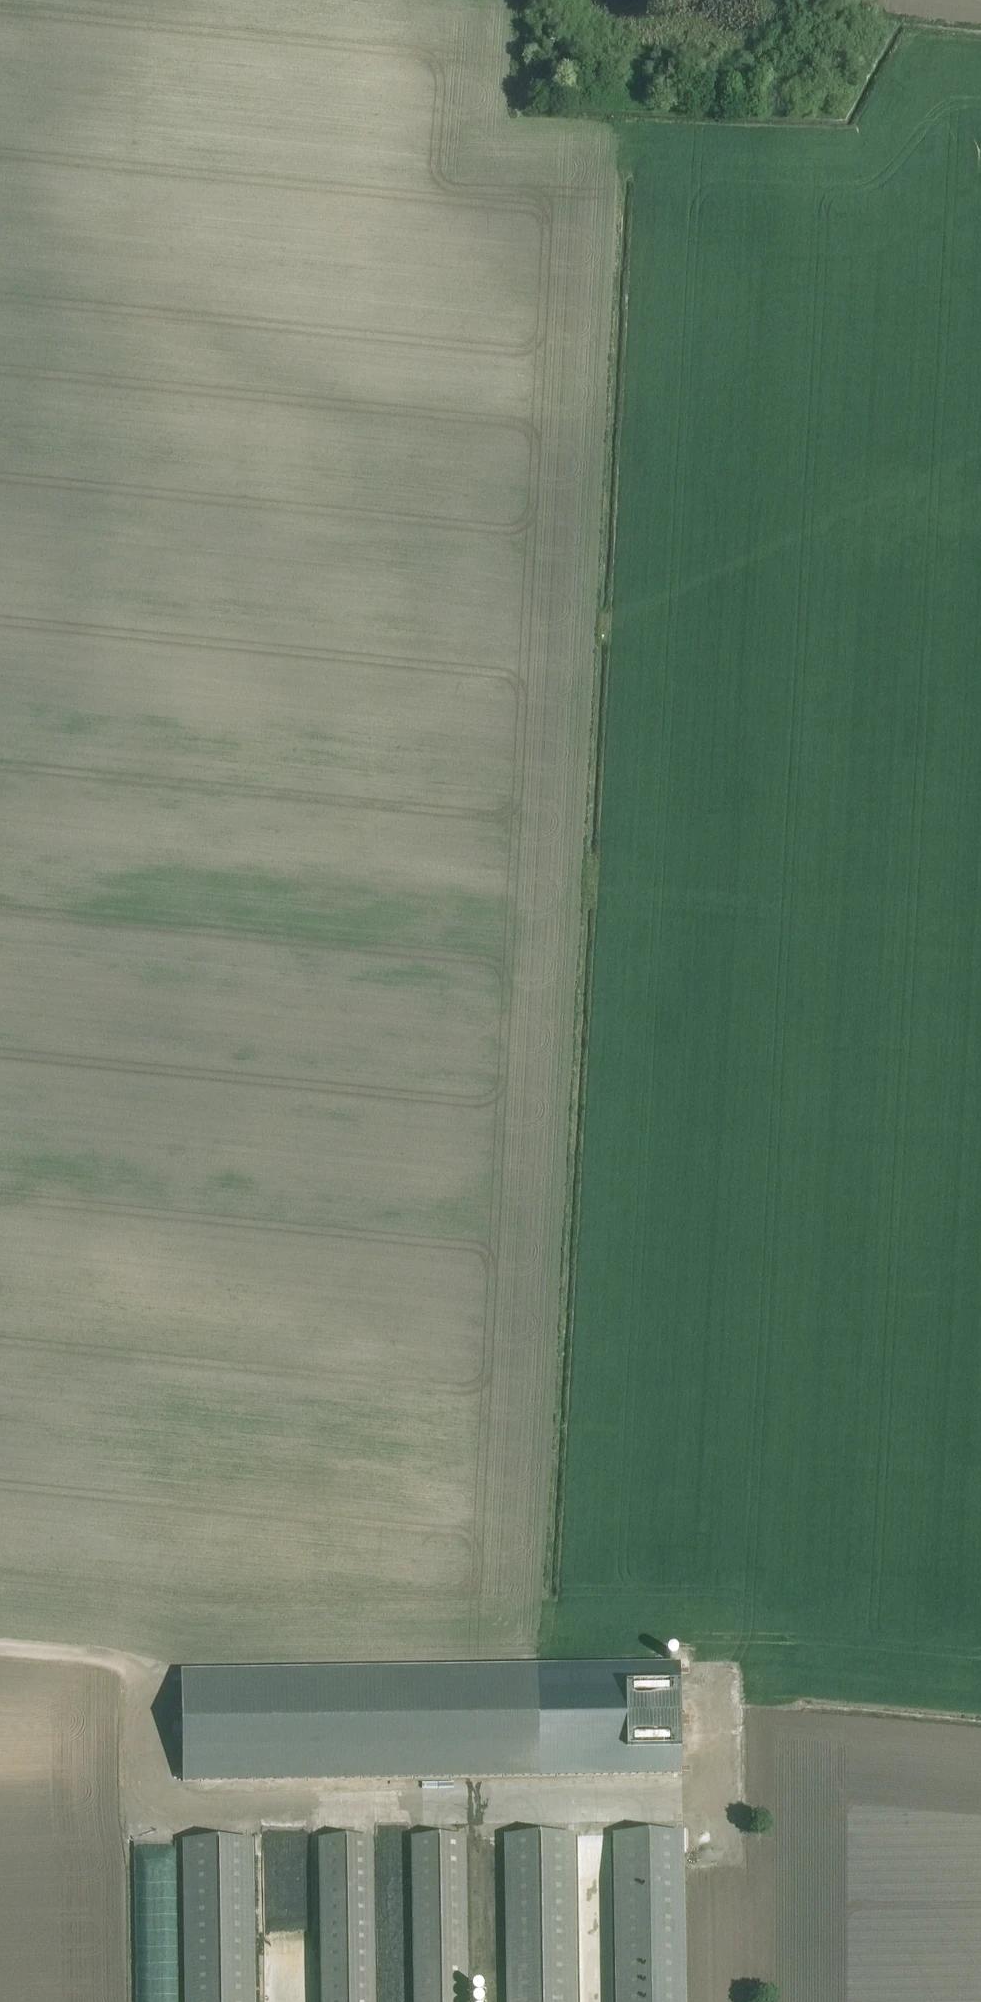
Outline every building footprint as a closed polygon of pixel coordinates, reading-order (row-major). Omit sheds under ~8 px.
[(177,1789),(682,1781),(681,1670),(175,1679),(177,1789)] [(683,1834),(612,1835),(614,2001),(685,2001),(683,1834)] [(409,1838),(412,2001),(467,2001),(464,1837),(409,1838)] [(574,1837),(505,1837),(507,2001),(576,2001),(574,1837)] [(372,1839),(317,1840),(320,2001),(375,2001),(372,1839)] [(183,1843),(186,2001),(255,2001),(252,1842),(183,1843)]
